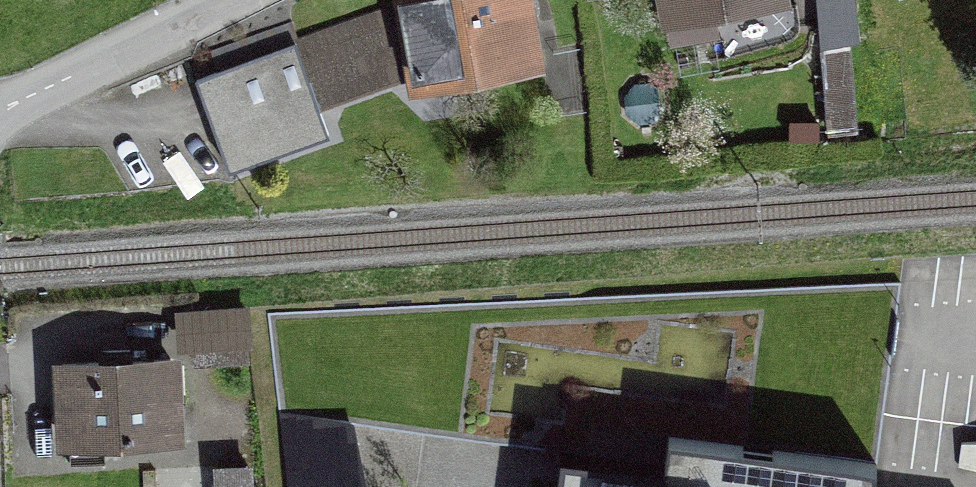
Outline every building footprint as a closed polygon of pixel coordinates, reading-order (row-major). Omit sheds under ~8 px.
[(403,5),(295,43),(290,29),(215,56),(221,71),(197,79),(231,170),(328,134),(318,105),(415,71),(417,84),(535,62),(524,0),(402,0),(403,5)] [(674,37),(715,29),(710,8),(752,0),(667,0),(674,37)] [(854,127),(847,40),(822,44),(829,129),(854,127)] [(186,312),(189,344),(247,339),(245,308),(186,312)] [(68,443),(175,437),(171,359),(63,365),(68,443)] [(556,486),(873,486),(876,464),(668,437),(664,466),(560,453),(556,486)] [(249,466),(215,468),(216,486),(250,486),(249,466)]
